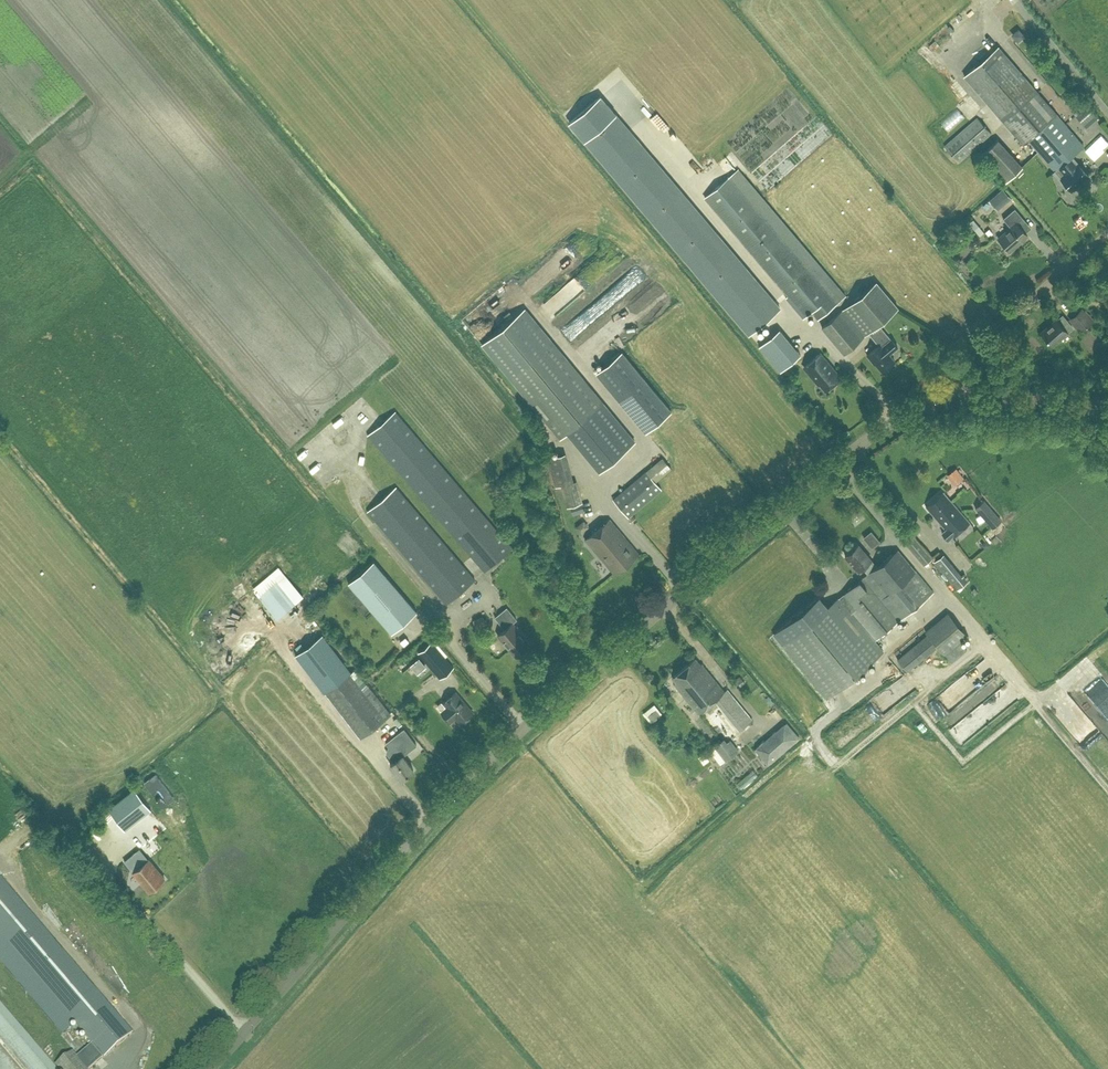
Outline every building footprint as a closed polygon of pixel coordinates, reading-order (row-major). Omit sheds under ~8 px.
[(1069,191),(1072,189),(1088,175),(1076,162),(1071,156),(1083,145),(1051,107),(998,45),(965,74),(1023,142),(1027,138),(1055,170),(1052,171),(1069,191)] [(546,64),(553,73),(561,67),(554,58),(546,64)] [(655,82),(654,97),(667,97),(667,83),(655,82)] [(572,119),(569,122),(637,202),(749,334),(780,307),(669,177),(600,95),(572,119)] [(758,102),(761,109),(774,104),(771,97),(758,102)] [(1085,101),(1074,111),(1086,125),(1097,115),(1085,101)] [(651,110),(645,114),(651,123),(656,120),(651,110)] [(641,113),(637,117),(644,124),(648,120),(641,113)] [(945,145),(958,161),(991,131),(978,116),(945,145)] [(747,117),(730,133),(736,140),(753,124),(747,117)] [(1005,180),(1022,165),(998,138),(980,154),(1005,180)] [(738,167),(705,196),(788,294),(785,296),(803,317),(806,314),(812,309),(818,317),(845,294),(738,167)] [(1010,196),(1003,188),(989,200),(997,208),(1010,196)] [(1009,250),(1027,234),(1016,221),(1022,216),(1014,207),(1003,217),(1011,226),(998,237),(1009,250)] [(973,219),(969,223),(979,236),(984,232),(973,219)] [(961,233),(956,236),(960,241),(965,237),(961,233)] [(842,308),(822,325),(844,352),(864,335),(868,331),(874,338),(884,329),(878,323),(898,306),(876,280),(842,308)] [(524,307),(482,343),(509,376),(560,437),(567,431),(599,470),(635,440),(602,402),(552,341),(524,307)] [(1080,330),(1092,320),(1082,308),(1070,318),(1080,330)] [(1067,330),(1072,326),(1063,315),(1057,319),(1056,318),(1041,331),(1052,344),(1067,331),(1067,330)] [(568,340),(592,325),(586,316),(561,331),(568,340)] [(602,331),(610,341),(614,338),(606,328),(602,331)] [(779,328),(758,345),(780,371),(800,353),(779,328)] [(879,343),(867,353),(872,359),(882,370),(895,359),(889,353),(898,346),(891,337),(884,329),(874,338),(879,343)] [(583,340),(575,345),(587,363),(601,354),(596,347),(602,343),(597,336),(586,344),(583,340)] [(595,372),(645,431),(672,409),(622,349),(595,372)] [(840,376),(832,366),(820,352),(804,365),(818,383),(819,382),(825,389),(840,376)] [(484,569),(511,546),(396,410),(369,433),(484,569)] [(671,467),(661,456),(646,469),(655,480),(671,467)] [(316,466),(311,471),(322,484),(327,479),(316,466)] [(956,483),(965,475),(957,466),(948,473),(956,483)] [(655,480),(646,469),(613,498),(628,516),(661,487),(655,480)] [(574,481),(561,485),(567,505),(582,501),(576,480),(574,481)] [(446,602),(475,578),(397,486),(396,487),(392,483),(384,489),(387,493),(368,510),(446,602)] [(952,536),(970,521),(943,490),(926,506),(945,528),(942,531),(948,539),(952,536)] [(991,527),(1001,519),(983,499),(974,507),(991,527)] [(614,573),(638,552),(609,517),(585,538),(614,573)] [(911,533),(904,539),(922,561),(929,555),(911,533)] [(858,570),(862,566),(868,573),(876,565),(858,543),(845,554),(858,570)] [(862,577),(898,620),(934,591),(898,548),(876,565),(868,573),(862,577)] [(416,611),(373,560),(348,582),(391,632),(416,611)] [(278,614),(303,592),(280,566),(255,588),(278,614)] [(862,577),(839,597),(875,640),(898,620),(862,577)] [(819,594),(774,632),(783,643),(827,696),(858,670),(862,675),(867,671),(864,666),(883,649),(875,640),(839,597),(838,596),(828,605),(819,594)] [(506,606),(495,615),(504,627),(497,633),(516,655),(530,643),(517,627),(521,623),(516,618),(514,615),(516,613),(510,606),(508,607),(506,606)] [(944,653),(966,634),(948,612),(925,631),(928,634),(898,660),(907,671),(937,645),(944,653)] [(314,621),(308,626),(312,631),(318,626),(314,621)] [(325,690),(359,734),(383,715),(349,671),(350,670),(350,669),(321,632),(294,653),(323,691),(325,690)] [(404,651),(411,646),(406,640),(399,645),(404,651)] [(440,677),(453,666),(432,641),(419,652),(440,677)] [(700,711),(724,690),(701,663),(700,664),(695,657),(673,676),(676,680),(674,682),(698,712),(700,711)] [(921,673),(927,686),(939,681),(932,667),(921,673)] [(745,682),(739,675),(735,679),(740,686),(745,682)] [(441,711),(450,721),(456,716),(461,722),(473,712),(455,691),(443,701),(447,706),(441,711)] [(1076,710),(1095,737),(1102,733),(1074,695),(1067,701),(1064,697),(1053,705),(1063,719),(1076,710)] [(726,711),(736,723),(747,713),(738,702),(733,696),(721,706),(726,711)] [(752,718),(747,713),(736,723),(741,728),(752,718)] [(765,739),(755,748),(768,763),(784,749),(798,737),(793,731),(785,722),(765,739)] [(413,768),(402,754),(416,743),(404,728),(386,741),(391,748),(387,751),(393,760),(390,763),(401,778),(413,768)] [(738,750),(729,738),(725,741),(722,738),(713,745),(726,760),(738,750)] [(751,779),(758,775),(756,769),(748,774),(751,779)] [(108,807),(125,829),(151,808),(133,786),(108,807)] [(150,824),(134,838),(143,849),(160,835),(150,824)] [(80,838),(75,843),(84,852),(89,847),(80,838)] [(141,849),(125,861),(133,870),(136,868),(148,858),(141,849)] [(133,870),(142,882),(149,890),(165,878),(148,858),(136,868),(133,870)] [(75,1024),(92,1045),(77,1057),(87,1068),(89,1068),(103,1058),(104,1058),(133,1033),(0,876),(0,936),(75,1024)] [(0,1014),(0,1068),(48,1068),(0,1014)] [(61,1038),(43,1052),(58,1068),(87,1068),(61,1038)] [(102,1068),(106,1068),(110,1066),(105,1059),(98,1064),(102,1068)]
